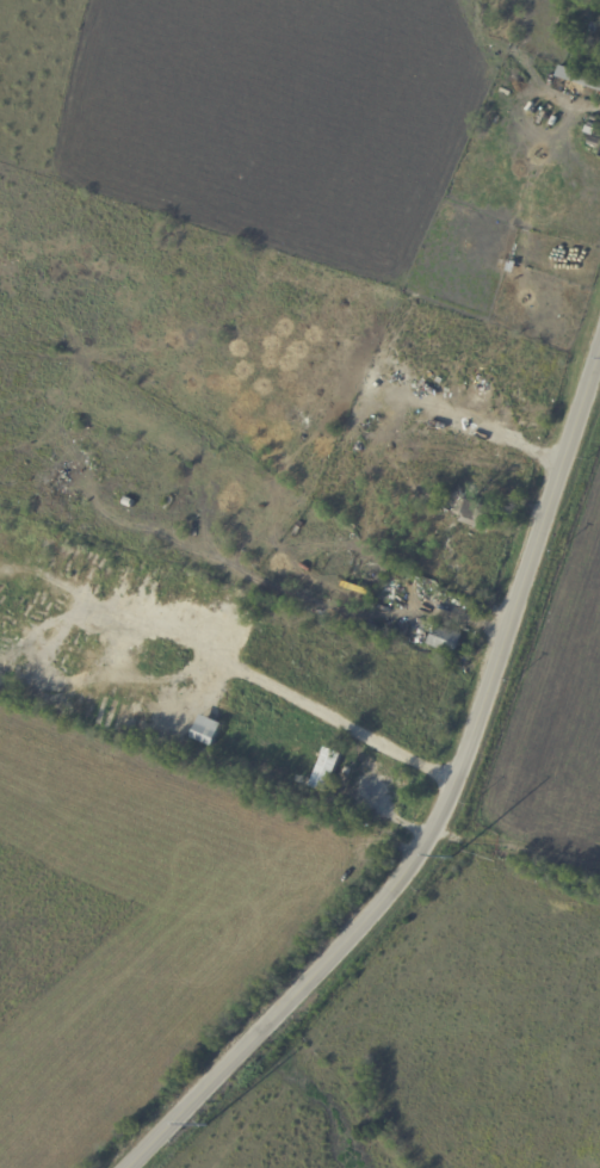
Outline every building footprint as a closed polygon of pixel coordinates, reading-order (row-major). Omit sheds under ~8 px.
[(593,21),(599,24),(599,27),(598,33),(590,32),(593,21)] [(592,62),(599,65),(599,75),(588,72),(592,62)] [(599,89),(599,77),(560,65),(557,76),(599,89)] [(588,125),(596,129),(594,135),(586,131),(588,125)] [(595,136),(599,138),(599,149),(589,146),(593,136),(595,136)] [(125,486),(138,492),(136,498),(123,493),(125,486)] [(497,509),(493,525),(489,525),(487,530),(462,523),(463,517),(445,511),(450,494),(497,509)] [(125,496),(137,501),(134,508),(123,503),(125,496)] [(360,580),(350,575),(357,560),(367,564),(360,580)] [(379,628),(377,634),(365,628),(367,623),(379,628)] [(463,635),(456,655),(431,645),(439,625),(463,635)] [(392,638),(391,639),(384,637),(386,628),(395,631),(392,638)] [(350,679),(358,682),(354,691),(346,687),(350,679)] [(222,724),(223,724),(214,747),(192,739),(202,716),(222,724)] [(342,755),(328,792),(311,786),(326,748),(342,755)] [(287,778),(283,790),(272,786),(274,779),(268,777),(271,768),(289,775),(287,778)] [(318,792),(327,796),(322,805),(314,802),(318,792)]
